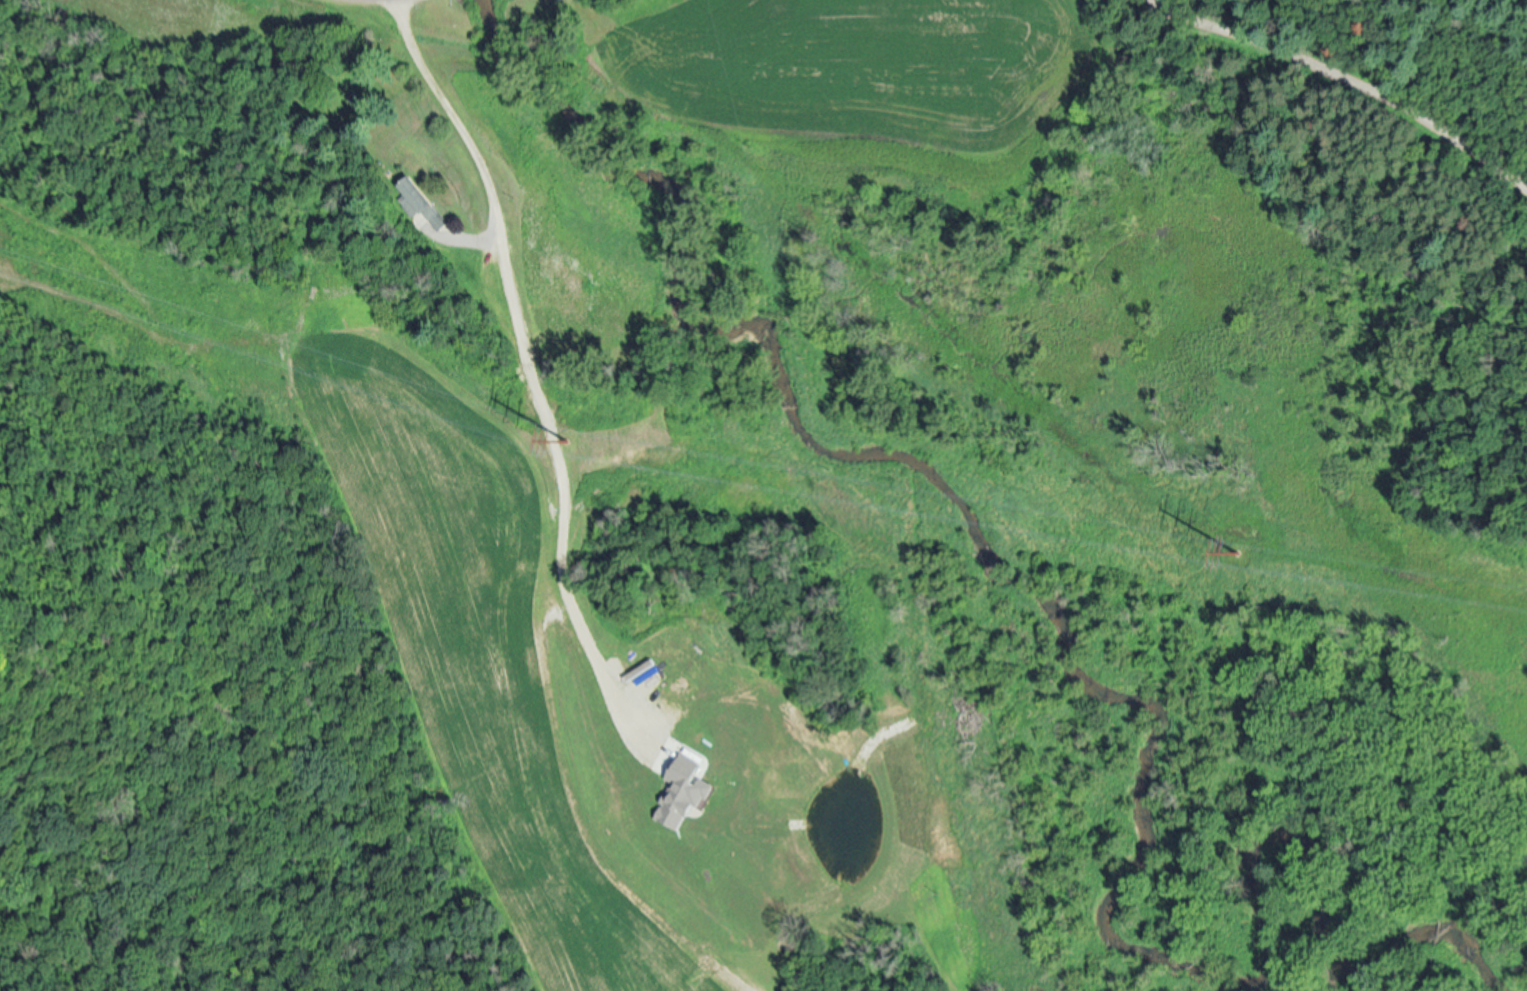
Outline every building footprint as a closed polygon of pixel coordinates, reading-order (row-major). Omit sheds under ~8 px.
[(396,182),(415,207),(409,212),(417,223),(425,216),(435,228),(447,219),(411,172),(396,182)]
